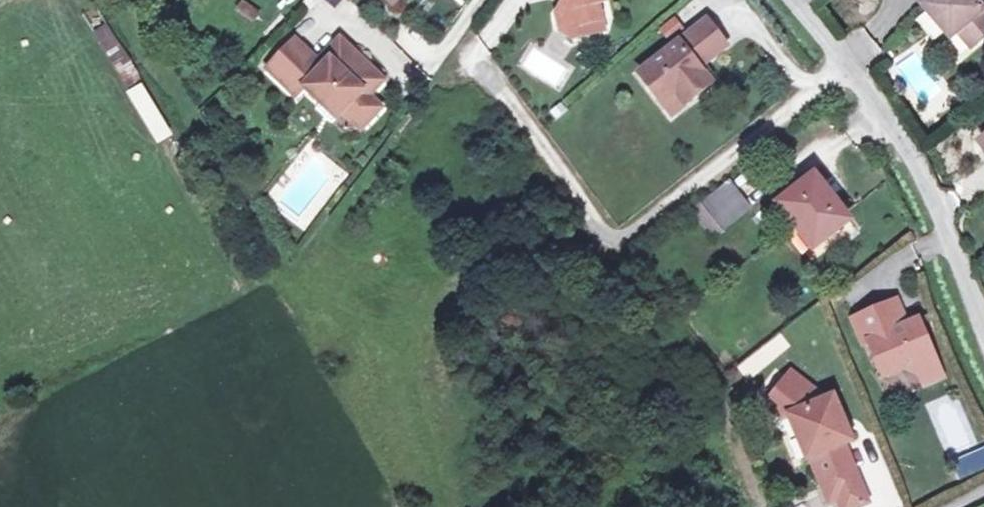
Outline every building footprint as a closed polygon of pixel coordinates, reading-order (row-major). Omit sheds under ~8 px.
[(129,79),(142,71),(99,0),(83,0),(82,1),(129,79)] [(255,22),(261,9),(240,0),(239,0),(233,13),(255,22)] [(593,32),(590,22),(606,18),(602,1),(604,0),(567,0),(560,12),(564,28),(577,36),(593,32)] [(953,25),(932,0),(926,0),(933,11),(943,22),(949,29),(953,25)] [(966,18),(979,34),(983,31),(983,1),(983,0),(932,0),(953,25),(955,27),(956,26),(966,18)] [(932,39),(942,31),(925,11),(915,19),(932,39)] [(606,18),(590,22),(593,32),(608,28),(606,18)] [(711,18),(643,71),(662,96),(666,93),(680,95),(682,93),(689,102),(716,81),(703,64),(730,43),(711,18)] [(979,34),(966,18),(956,26),(969,42),(979,34)] [(321,62),(298,40),(271,69),(300,96),(308,87),(326,103),(332,97),(347,111),(348,112),(355,112),(369,125),(385,107),(373,95),(386,79),(343,39),(328,54),(334,59),(327,67),(321,62)] [(334,59),(328,54),(321,62),(327,67),(334,59)] [(152,145),(169,137),(143,82),(126,91),(152,145)] [(666,93),(662,96),(676,112),(689,102),(682,93),(680,95),(666,93)] [(326,103),(321,108),(337,122),(347,111),(332,97),(326,103)] [(355,112),(348,112),(365,128),(369,125),(355,112)] [(781,205),(815,246),(849,218),(816,177),(781,205)] [(703,207),(726,234),(752,211),(730,185),(703,207)] [(903,294),(889,299),(899,323),(913,318),(903,294)] [(889,299),(858,312),(869,337),(875,335),(889,370),(910,361),(925,367),(944,359),(924,313),(913,318),(899,323),(889,299)] [(944,359),(925,367),(929,378),(948,370),(944,359)] [(797,365),(793,370),(811,384),(817,399),(830,393),(797,365)] [(811,384),(793,370),(771,397),(788,411),(795,409),(813,452),(816,450),(828,479),(861,465),(849,437),(857,433),(853,422),(847,425),(844,416),(849,414),(839,390),(830,393),(817,399),(811,384)] [(853,422),(849,414),(844,416),(847,425),(853,422)] [(864,472),(861,465),(828,479),(835,495),(843,492),(849,506),(860,501),(873,495),(868,481),(855,486),(851,478),(864,472)] [(864,472),(851,478),(855,486),(868,481),(864,472)]
